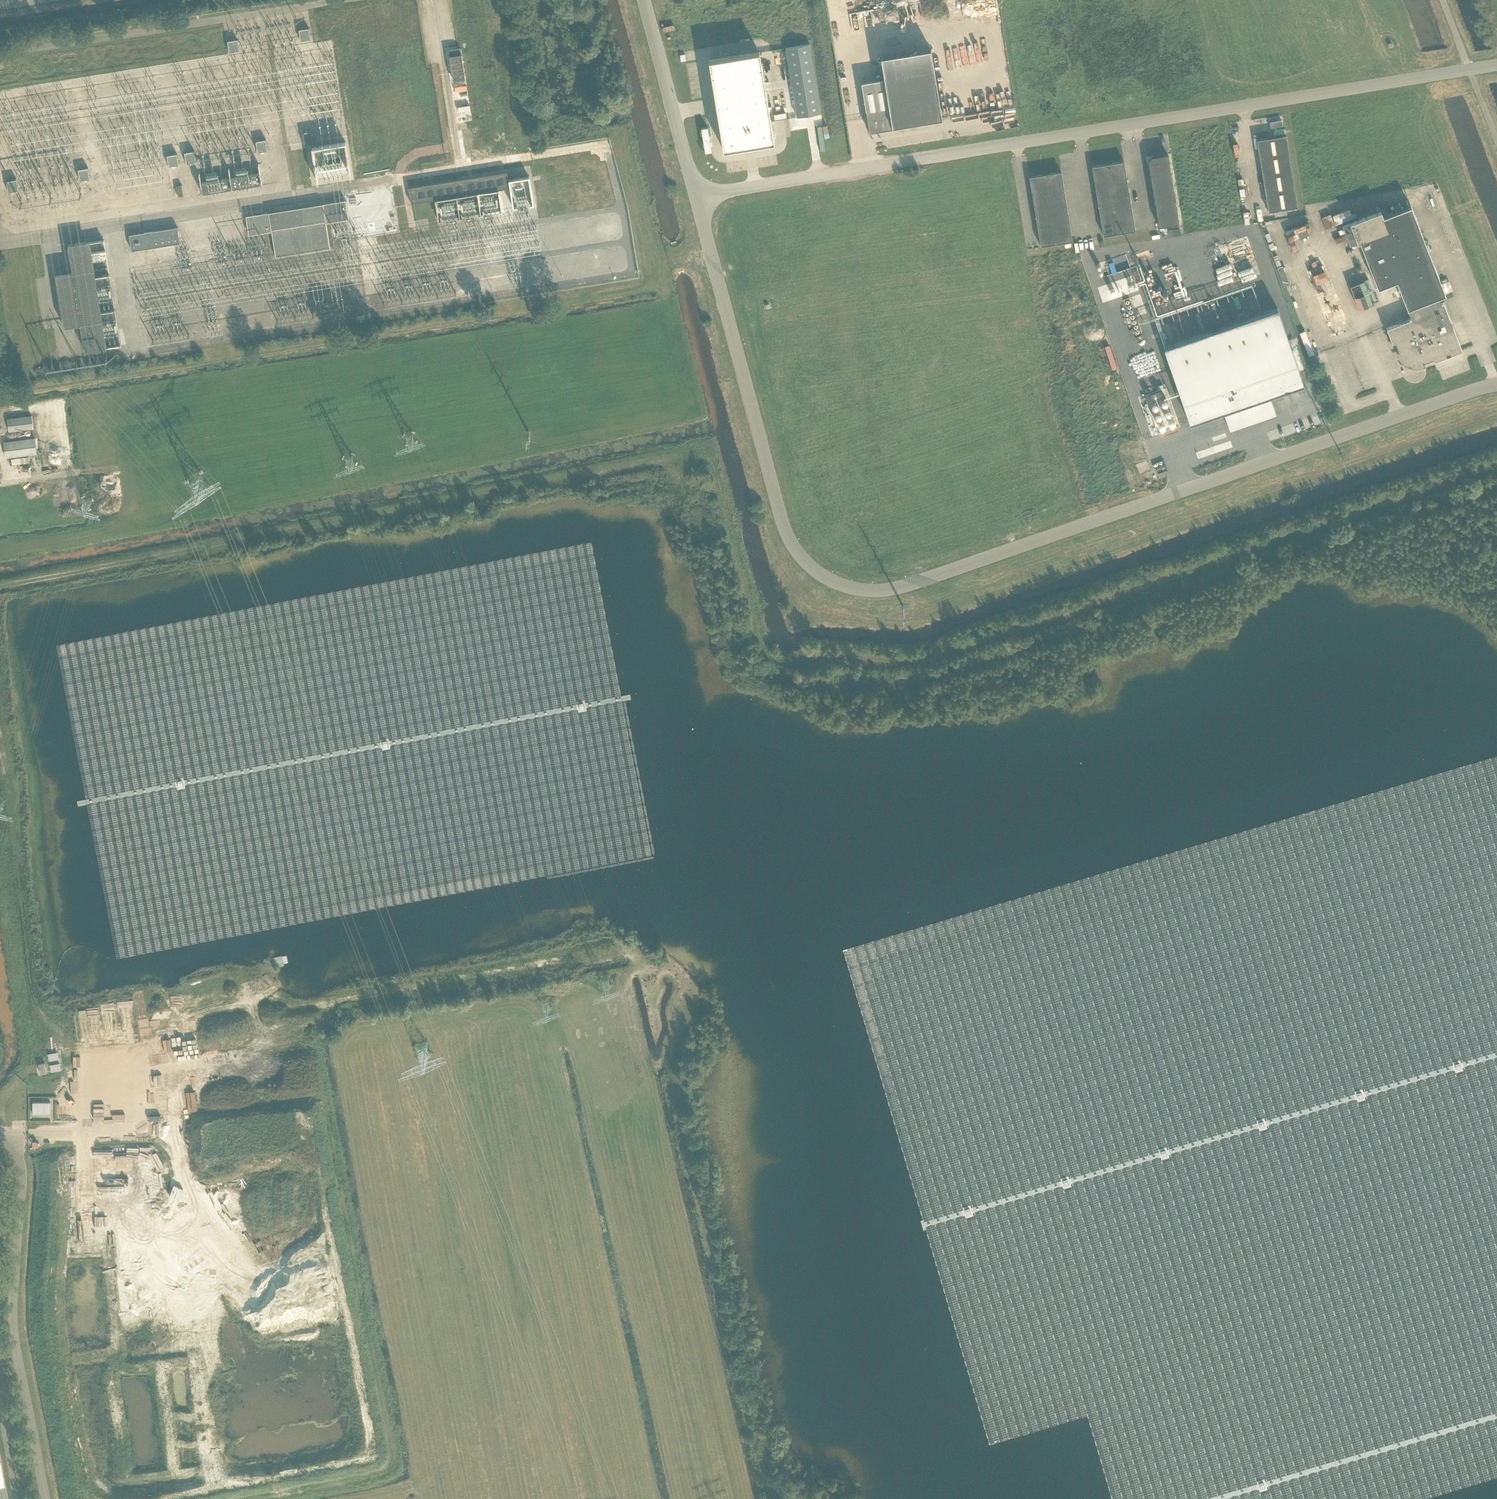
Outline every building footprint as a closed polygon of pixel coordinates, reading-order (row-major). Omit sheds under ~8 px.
[(301,41),(311,39),(309,28),(299,30),(301,41)] [(229,52),(240,51),(238,39),(228,41),(229,52)] [(809,44),(786,48),(797,117),(821,113),(809,44)] [(931,49),(881,57),(885,79),(861,82),(869,132),(893,128),(893,126),(942,118),(931,49)] [(760,52),(709,60),(724,150),(774,142),(760,52)] [(312,132),(303,133),(305,144),(314,143),(312,132)] [(1257,140),(1268,212),(1298,207),(1286,135),(1257,140)] [(258,152),(268,151),(266,139),(256,141),(258,152)] [(187,164),(197,162),(195,151),(185,153),(187,164)] [(169,167),(179,165),(177,154),(167,155),(169,167)] [(1179,223),(1167,154),(1152,156),(1148,161),(1159,226),(1179,223)] [(1135,230),(1124,161),(1092,166),(1103,235),(1135,230)] [(80,181),(90,179),(88,168),(78,170),(80,181)] [(1041,246),(1073,241),(1061,171),(1029,176),(1041,246)] [(413,203),(510,188),(507,172),(410,187),(413,203)] [(262,184),(261,173),(230,178),(201,183),(202,193),(232,189),(262,184)] [(9,192),(19,191),(17,179),(7,181),(9,192)] [(391,210),(389,193),(370,196),(373,212),(391,210)] [(346,200),(246,216),(249,235),(272,231),(276,257),(330,248),(326,223),(349,219),(346,200)] [(1445,293),(1411,206),(1383,217),(1381,211),(1342,226),(1346,235),(1348,239),(1350,245),(1360,242),(1378,288),(1396,281),(1411,318),(1386,328),(1392,342),(1395,341),(1398,350),(1398,351),(1400,354),(1401,356),(1403,358),(1404,359),(1406,361),(1409,362),(1411,363),(1413,363),(1416,363),(1418,363),(1421,363),(1423,362),(1424,362),(1433,358),(1440,356),(1441,358),(1462,350),(1443,302),(1441,303),(1439,297),(1445,294),(1445,293)] [(1358,211),(1350,214),(1348,209),(1332,215),(1331,214),(1322,217),(1326,228),(1359,215),(1358,211)] [(180,243),(178,227),(129,235),(132,251),(180,243)] [(1346,235),(1334,239),(1336,244),(1348,239),(1346,235)] [(86,352),(108,349),(90,241),(68,245),(73,273),(56,275),(65,327),(81,325),(86,352)] [(1314,268),(1310,269),(1318,292),(1323,290),(1318,277),(1316,272),(1320,270),(1322,275),(1327,289),(1332,287),(1323,264),(1319,266),(1317,261),(1312,263),(1314,268)] [(1350,286),(1359,308),(1373,303),(1364,281),(1350,286)] [(1278,308),(1164,347),(1190,423),(1304,384),(1278,308)] [(32,415),(7,419),(9,431),(34,428),(32,415)] [(35,438),(4,442),(5,458),(38,454),(35,438)] [(33,1102),(33,1114),(50,1114),(50,1102),(33,1102)]
